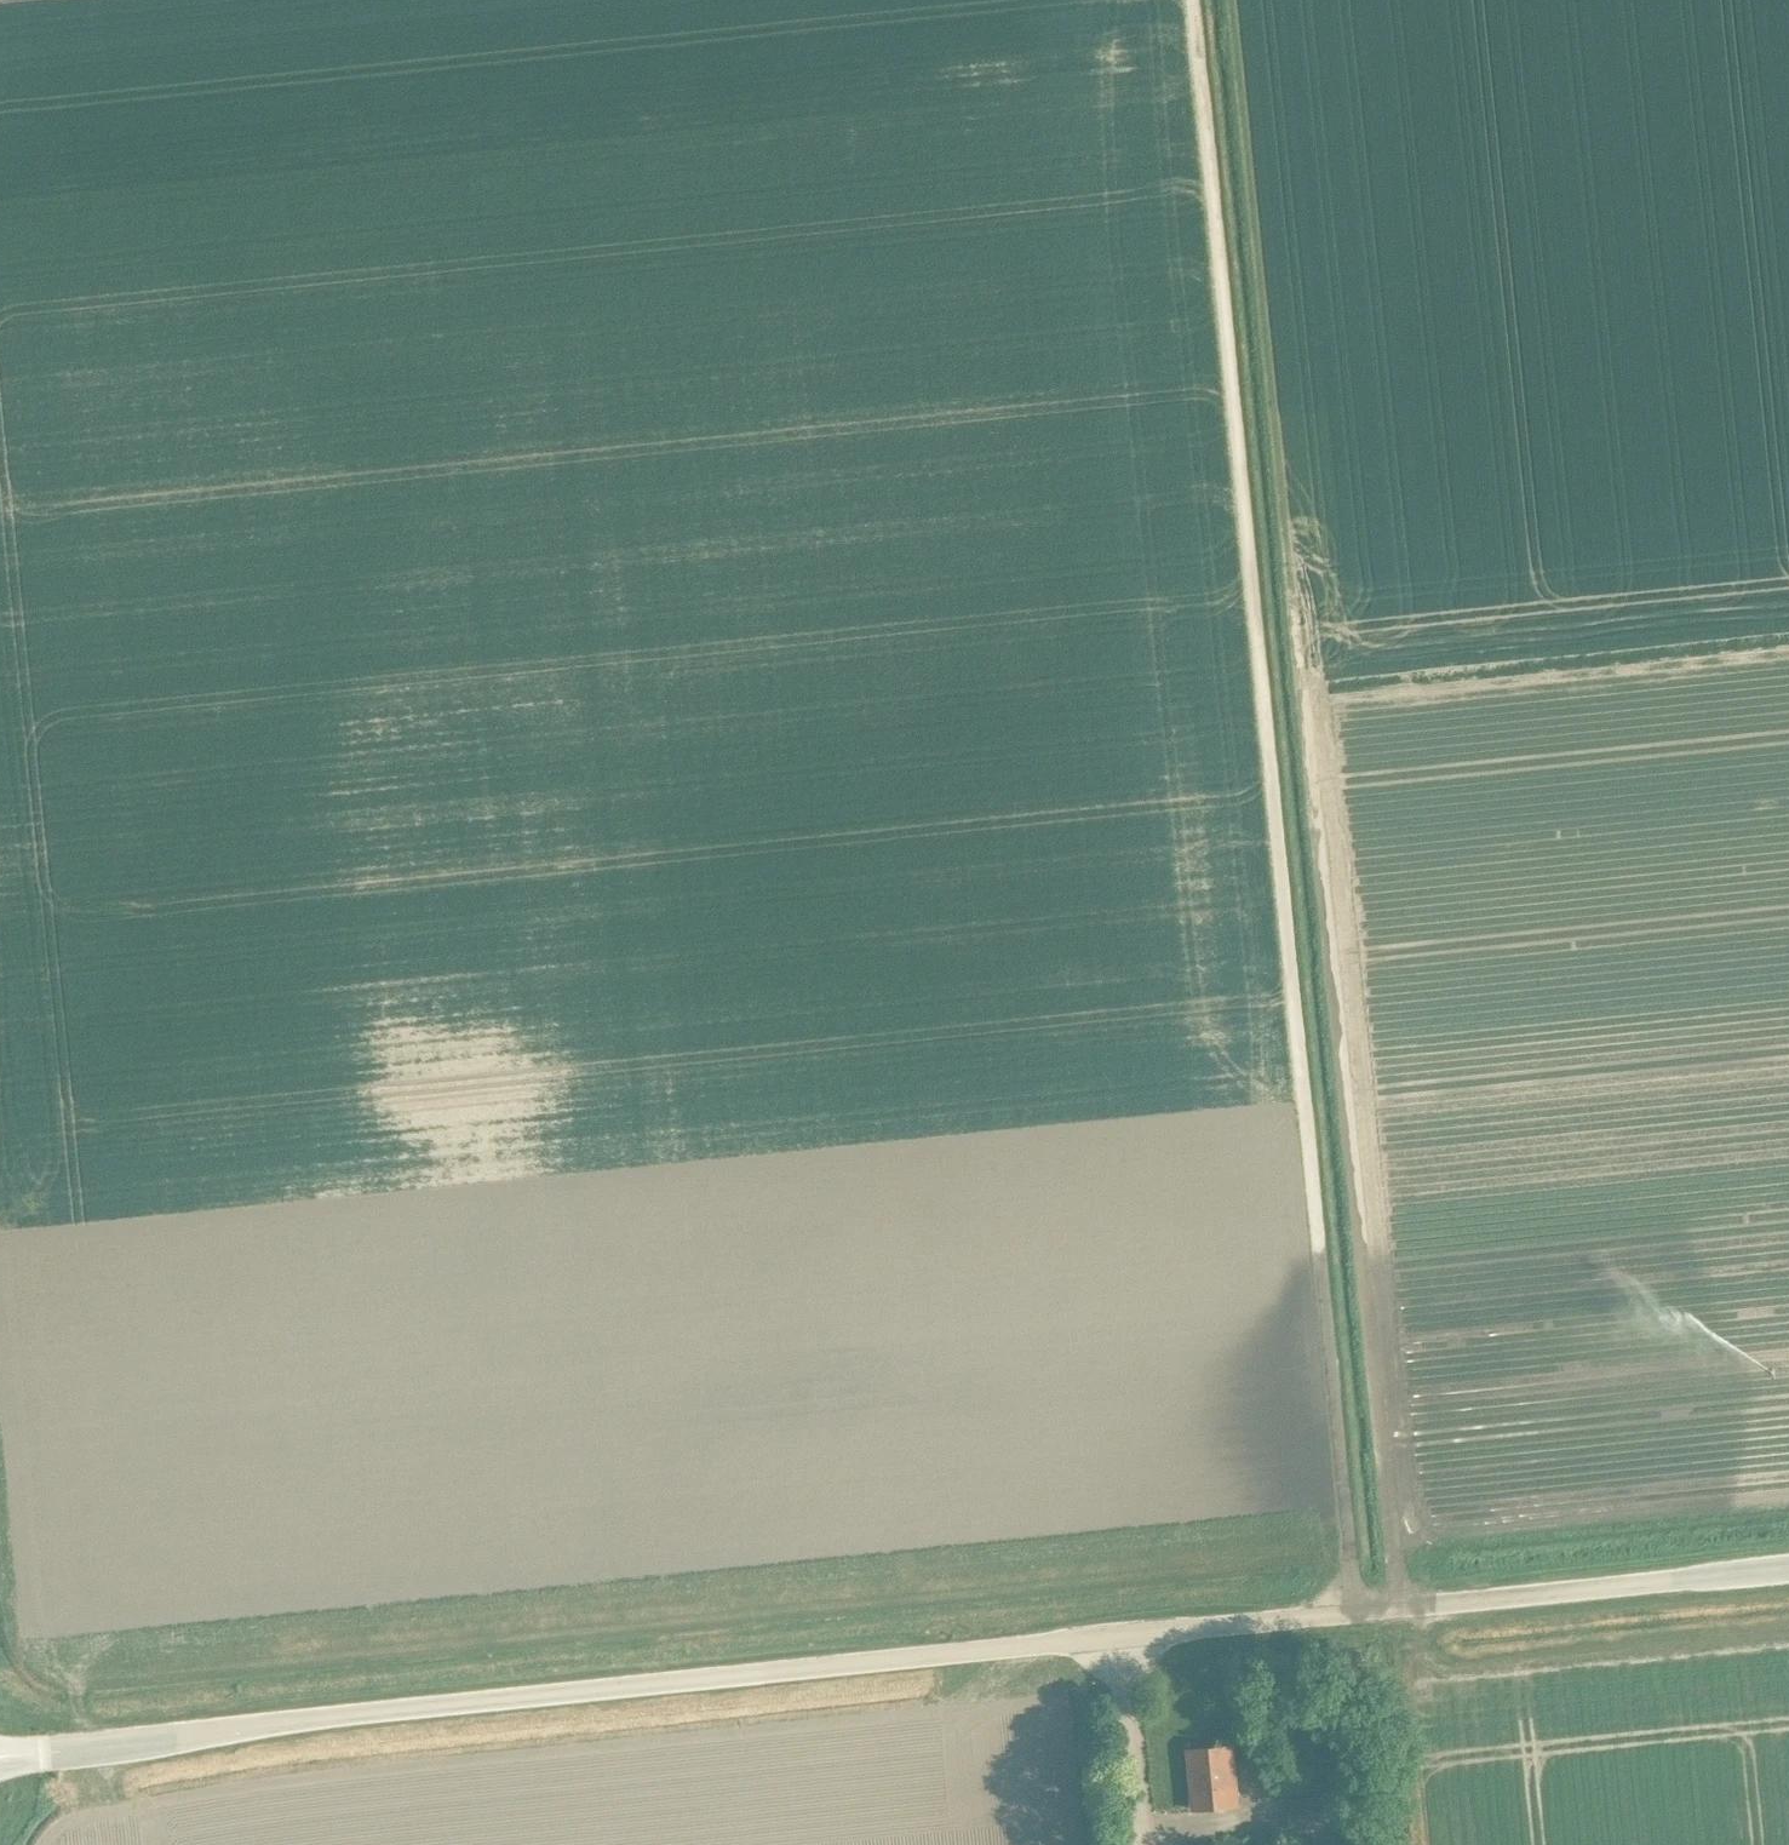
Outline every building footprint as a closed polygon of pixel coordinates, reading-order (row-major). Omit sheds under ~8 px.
[(1230,1747),(1185,1751),(1191,1810),(1235,1806),(1230,1747)]
